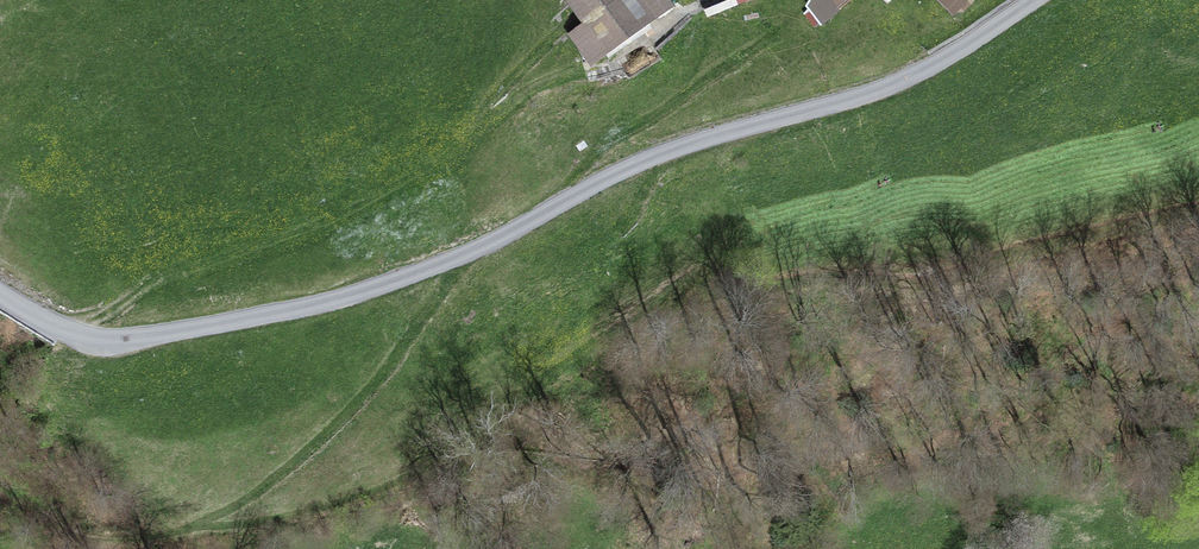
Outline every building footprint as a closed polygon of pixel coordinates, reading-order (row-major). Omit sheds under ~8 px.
[(573,31),(593,60),(646,24),(644,21),(668,3),(666,0),(571,0),(586,22),(573,31)] [(811,7),(805,13),(815,27),(848,0),(815,0),(811,7)]
